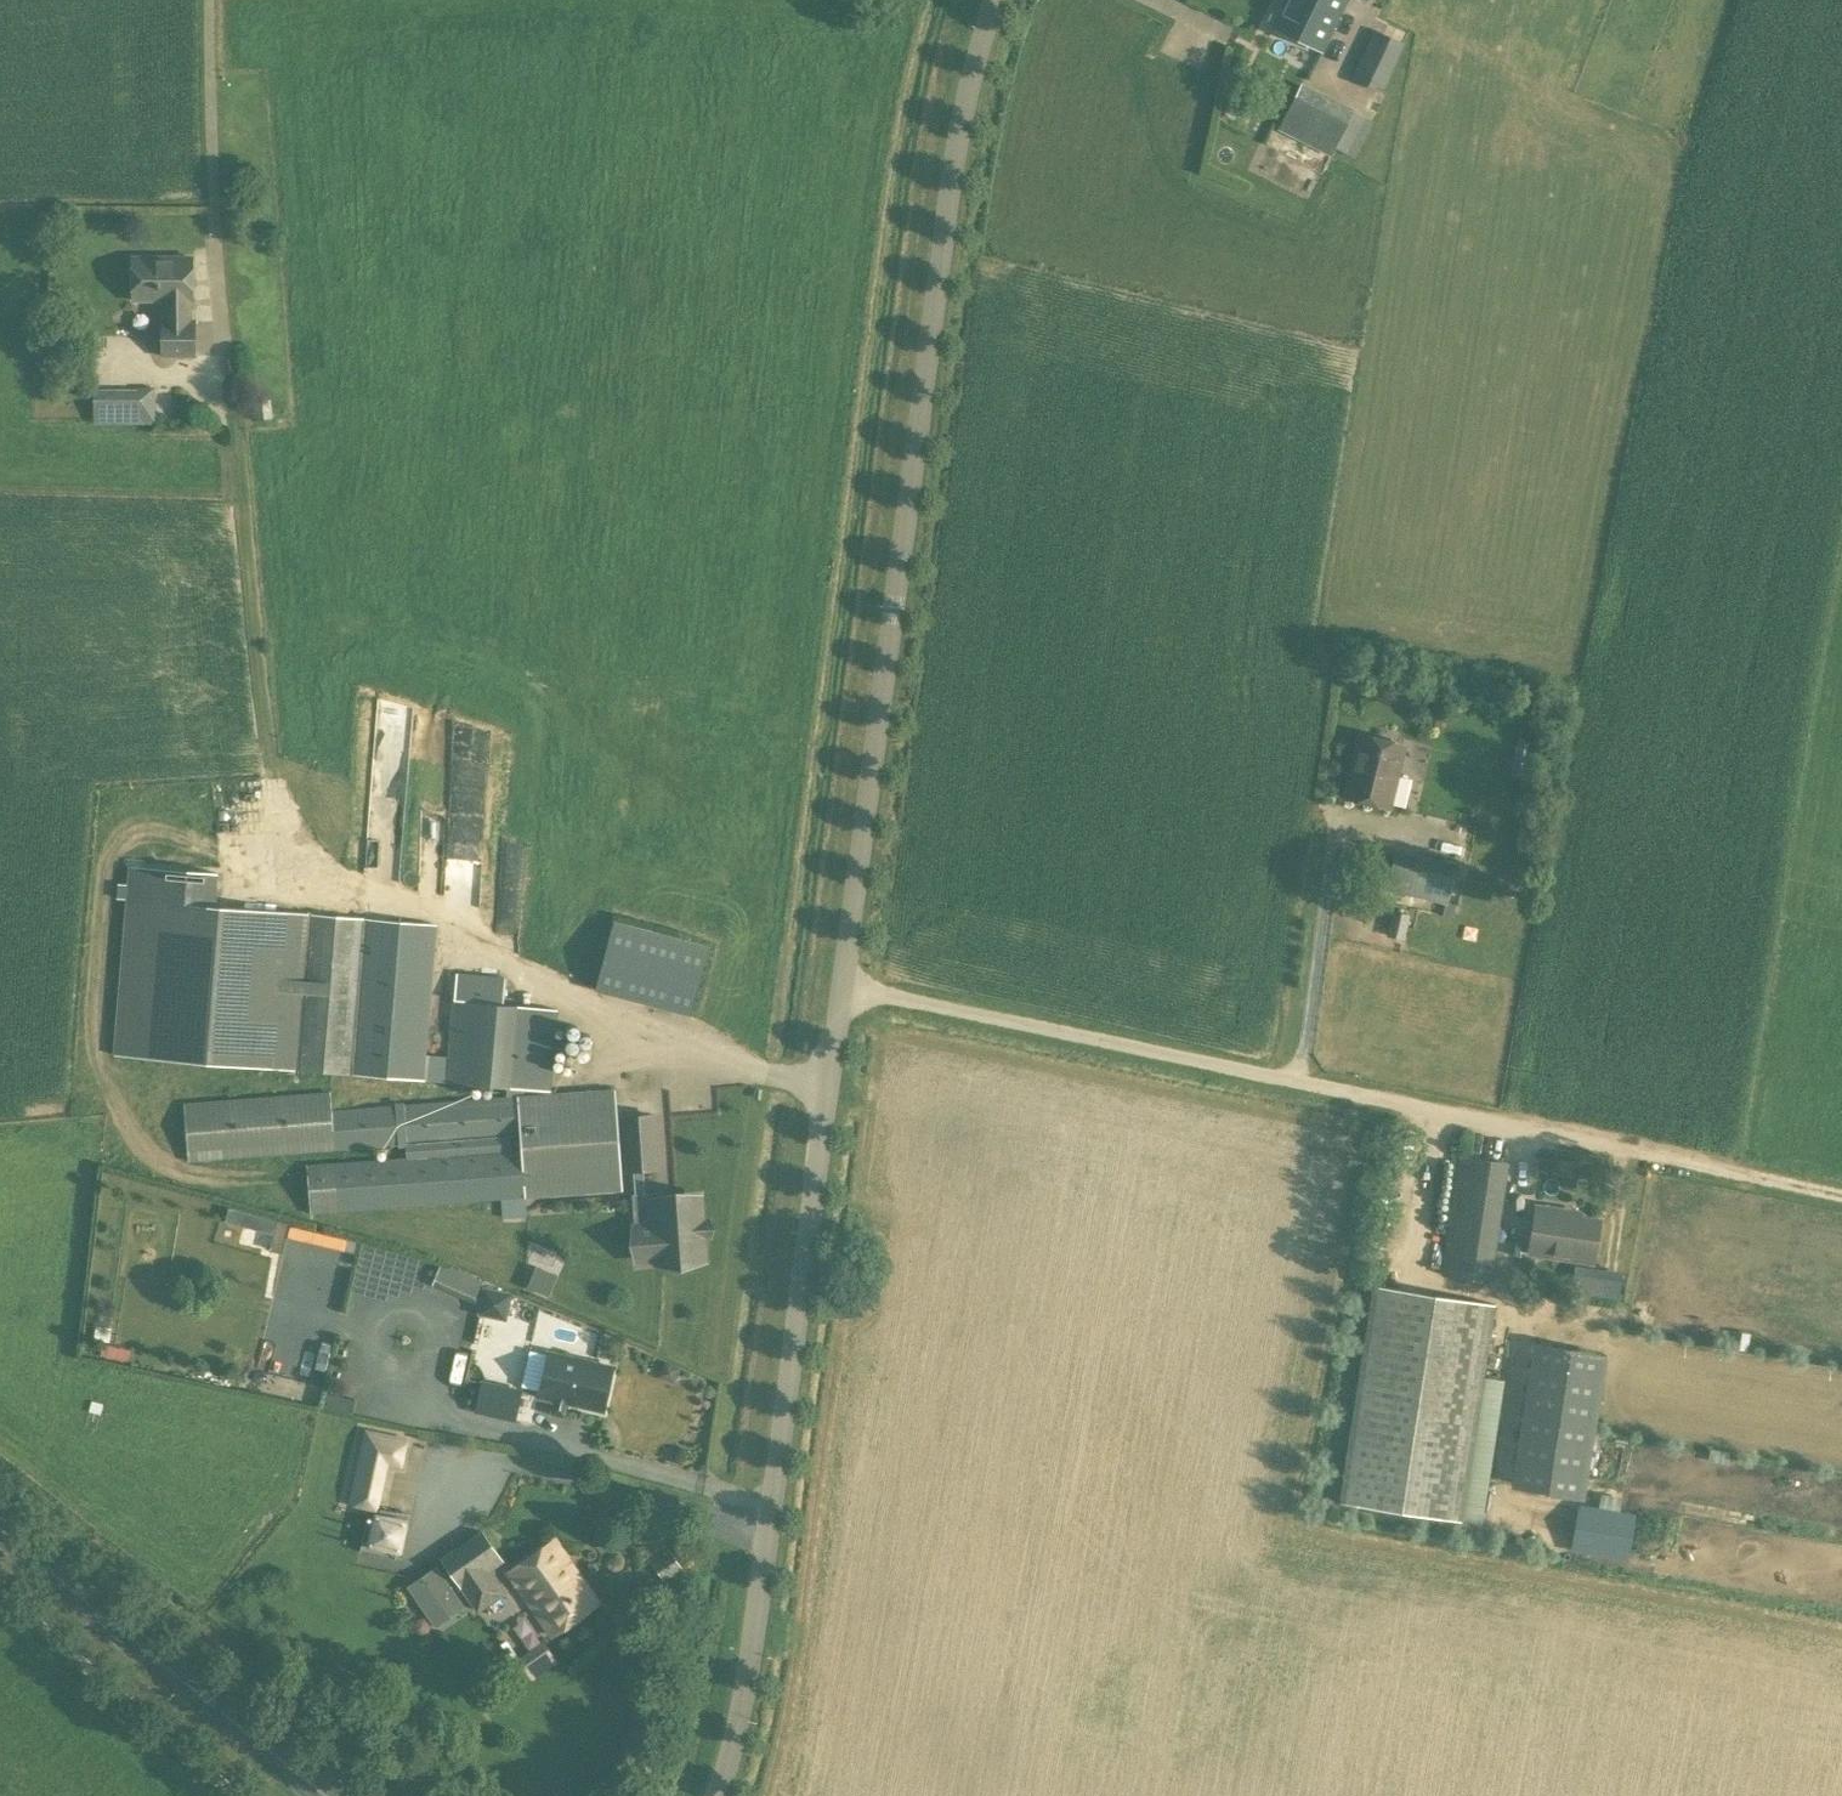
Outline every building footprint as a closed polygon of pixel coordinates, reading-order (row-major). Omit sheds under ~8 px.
[(1287,2),(1284,0),(1277,0),(1267,21),(1322,47),(1344,0),(1288,0),(1287,2)] [(1404,44),(1374,31),(1350,79),(1382,93),(1404,44)] [(1301,81),(1277,130),(1330,156),(1334,147),(1354,157),(1372,121),(1352,112),(1354,108),(1301,81)] [(192,301),(191,301),(190,253),(153,253),(153,256),(134,256),(134,302),(163,302),(163,351),(193,351),(192,301)] [(93,425),(155,424),(155,388),(92,388),(93,425)] [(1387,809),(1400,745),(1359,737),(1346,801),(1387,809)] [(1534,777),(1536,738),(1516,737),(1514,776),(1534,777)] [(1396,851),(1386,891),(1446,905),(1454,865),(1396,851)] [(113,1056),(293,1071),(306,915),(215,909),(218,873),(128,866),(113,1056)] [(433,925),(306,915),(293,1071),(349,1076),(422,1082),(422,1081),(447,1083),(548,1091),(553,1010),(502,1005),(505,977),(455,973),(453,1001),(451,1001),(448,1056),(424,1055),(433,925)] [(609,922),(592,990),(688,1014),(705,946),(609,922)] [(188,1162),(404,1144),(406,1158),(335,1166),(307,1168),(310,1214),(337,1212),(501,1199),(503,1220),(524,1219),(523,1198),(621,1191),(619,1157),(618,1132),(615,1090),(518,1097),(401,1104),(331,1109),(330,1091),(183,1102),(188,1162)] [(651,1121),(624,1122),(626,1172),(632,1172),(633,1196),(632,1196),(633,1223),(653,1222),(655,1258),(695,1256),(692,1199),(653,1201),(652,1195),(642,1195),(641,1171),(654,1171),(651,1121)] [(1457,1155),(1440,1275),(1488,1283),(1508,1164),(1457,1155)] [(1594,1262),(1600,1220),(1566,1215),(1567,1210),(1537,1206),(1530,1253),(1594,1262)] [(431,1284),(474,1303),(484,1281),(441,1263),(431,1284)] [(536,1266),(527,1287),(548,1296),(557,1275),(536,1266)] [(486,1283),(480,1312),(509,1318),(515,1290),(486,1283)] [(1372,1284),(1332,1500),(1452,1522),(1493,1307),(1372,1284)] [(1533,1315),(1501,1481),(1565,1493),(1597,1327),(1533,1315)] [(613,1368),(549,1353),(539,1396),(603,1411),(613,1368)] [(473,1411),(516,1422),(524,1389),(481,1379),(473,1411)] [(328,1393),(325,1405),(353,1411),(356,1400),(328,1393)] [(352,1503),(353,1506),(378,1511),(388,1464),(402,1467),(407,1437),(365,1430),(349,1503),(352,1503)] [(1579,1506),(1577,1553),(1635,1555),(1637,1508),(1579,1506)] [(367,1516),(359,1552),(399,1560),(407,1525),(367,1516)] [(482,1529),(440,1558),(477,1612),(505,1592),(491,1571),(504,1561),(482,1529)] [(593,1604),(554,1544),(510,1573),(549,1633),(593,1604)] [(408,1587),(435,1625),(462,1606),(436,1567),(408,1587)]
